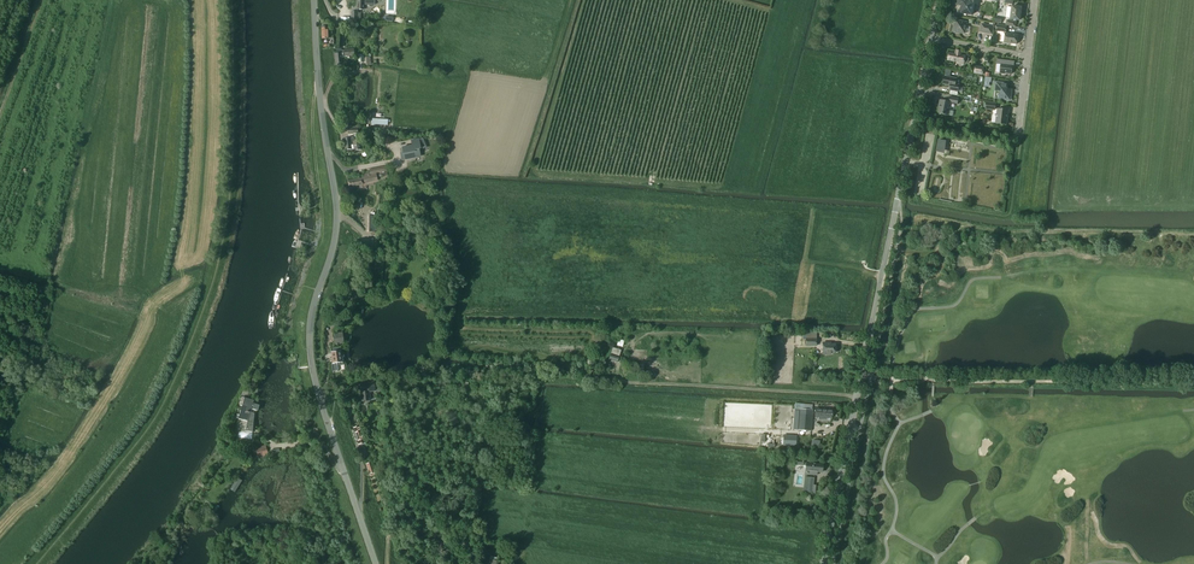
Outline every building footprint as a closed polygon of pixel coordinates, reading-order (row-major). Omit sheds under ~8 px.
[(357,5),(357,9),(364,9),(364,4),(368,5),(369,4),(369,0),(357,0),(357,5)] [(978,4),(979,0),(958,0),(957,4),(962,5),(962,7),(961,6),(960,10),(961,11),(961,12),(972,14),(975,3),(978,4)] [(1011,18),(1014,19),(1014,21),(1007,20),(1006,25),(1015,26),(1016,19),(1019,19),(1021,7),(1012,6),(1011,18)] [(965,33),(967,21),(956,19),(955,25),(954,25),(953,31),(959,32),(960,31),(965,33)] [(980,31),(989,32),(990,25),(982,23),(980,31)] [(1016,43),(1018,34),(1005,32),(1004,41),(1016,43)] [(965,57),(966,54),(961,53),(962,49),(956,48),(955,52),(950,51),(948,59),(964,62),(967,62),(968,62),(969,59),(969,58),(965,57)] [(344,55),(342,55),(341,53),(335,54),(336,65),(343,65),(342,57),(345,57),(345,56),(354,56),(354,49),(344,50),(344,55)] [(1014,60),(997,58),(996,63),(1000,64),(999,72),(1000,72),(999,73),(1004,73),(1004,72),(1011,73),(1012,65),(1013,66),(1014,60)] [(984,67),(976,65),(974,74),(983,75),(984,67)] [(958,90),(959,83),(956,82),(957,77),(945,74),(943,83),(950,84),(949,88),(958,90)] [(1007,90),(1008,83),(997,82),(996,89),(997,91),(999,91),(999,97),(1003,97),(1004,98),(1007,99),(1008,98),(1009,98),(1009,97),(1010,96),(1011,93),(1010,92),(1010,91),(1007,90)] [(949,96),(948,100),(940,98),(939,103),(940,103),(938,113),(949,115),(950,111),(951,111),(952,103),(958,104),(959,99),(949,96)] [(986,102),(985,109),(995,110),(996,103),(986,102)] [(1006,123),(1008,109),(997,107),(995,122),(1006,123)] [(358,126),(348,125),(348,134),(358,134),(358,132),(358,126)] [(353,138),(344,139),(345,150),(355,149),(355,151),(361,150),(359,140),(353,141),(353,138)] [(400,153),(402,160),(415,157),(415,155),(420,154),(419,149),(421,149),(426,147),(423,139),(419,139),(411,141),(412,146),(402,148),(403,152),(400,153)] [(946,142),(938,140),(936,151),(940,152),(943,148),(945,149),(946,142)] [(362,177),(362,178),(348,181),(349,187),(363,184),(363,183),(365,183),(366,183),(378,181),(376,173),(382,172),(383,175),(387,175),(387,171),(388,171),(387,166),(369,169),(370,173),(364,174),(364,176),(362,177)] [(618,342),(617,345),(626,347),(627,341),(620,339),(622,332),(620,331),(619,333),(618,332),(615,341),(618,342)] [(342,333),(334,333),(335,344),(343,344),(342,333)] [(817,334),(806,334),(806,346),(817,346),(817,334)] [(829,343),(823,343),(823,355),(831,355),(831,353),(835,353),(835,351),(837,350),(837,347),(835,346),(835,345),(829,345),(829,343)] [(330,348),(331,352),(333,364),(331,364),(332,371),(338,370),(337,363),(343,362),(341,351),(341,347),(330,348)] [(617,362),(621,350),(613,348),(609,360),(617,362)] [(370,401),(370,392),(375,391),(374,381),(360,382),(361,393),(362,402),(370,401)] [(248,420),(248,422),(245,431),(252,432),(254,413),(255,411),(256,411),(257,410),(258,410),(260,405),(253,403),(254,402),(244,399),(242,399),(240,405),(242,406),(239,418),(248,420)] [(798,429),(811,430),(813,405),(795,403),(795,409),(800,409),(798,429)] [(824,419),(824,418),(832,418),(833,409),(816,408),(816,417),(819,417),(819,419),(824,419)] [(365,438),(363,439),(361,430),(362,430),(361,426),(354,428),(358,441),(359,445),(366,442),(365,438)] [(259,457),(268,454),(266,446),(256,449),(259,457)] [(823,464),(809,463),(809,460),(804,460),(804,459),(796,459),(795,465),(803,466),(804,465),(807,465),(806,474),(817,475),(817,472),(822,472),(823,464)] [(372,462),(366,464),(369,474),(375,472),(372,462)] [(811,493),(821,494),(822,486),(813,485),(811,493)] [(487,563),(498,563),(498,561),(499,557),(492,556),(492,555),(485,554),(484,562),(485,562),(484,563),(487,563)]
